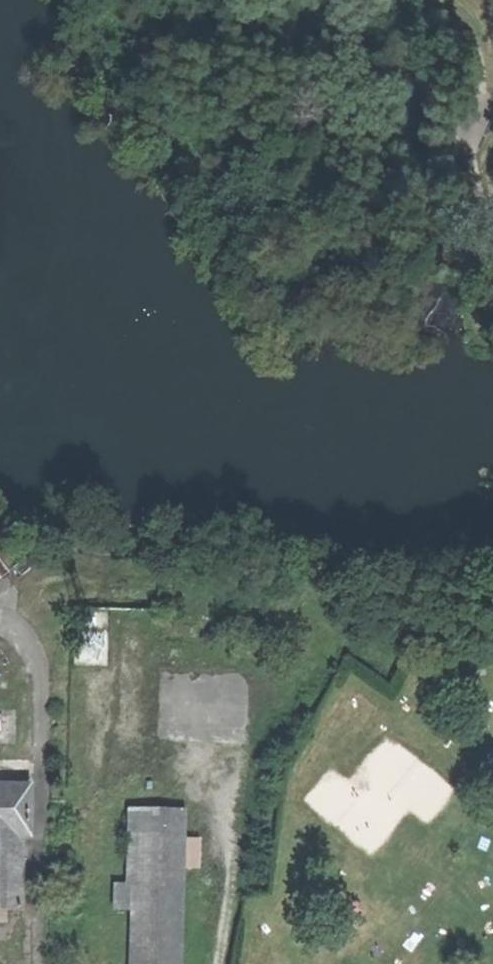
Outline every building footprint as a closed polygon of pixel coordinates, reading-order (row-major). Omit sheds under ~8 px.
[(20,909),(19,836),(27,835),(27,786),(0,786),(0,909),(20,909)] [(114,909),(130,909),(128,963),(181,963),(185,810),(127,808),(125,885),(115,885),(114,909)] [(191,867),(203,868),(205,836),(193,835),(191,867)]
